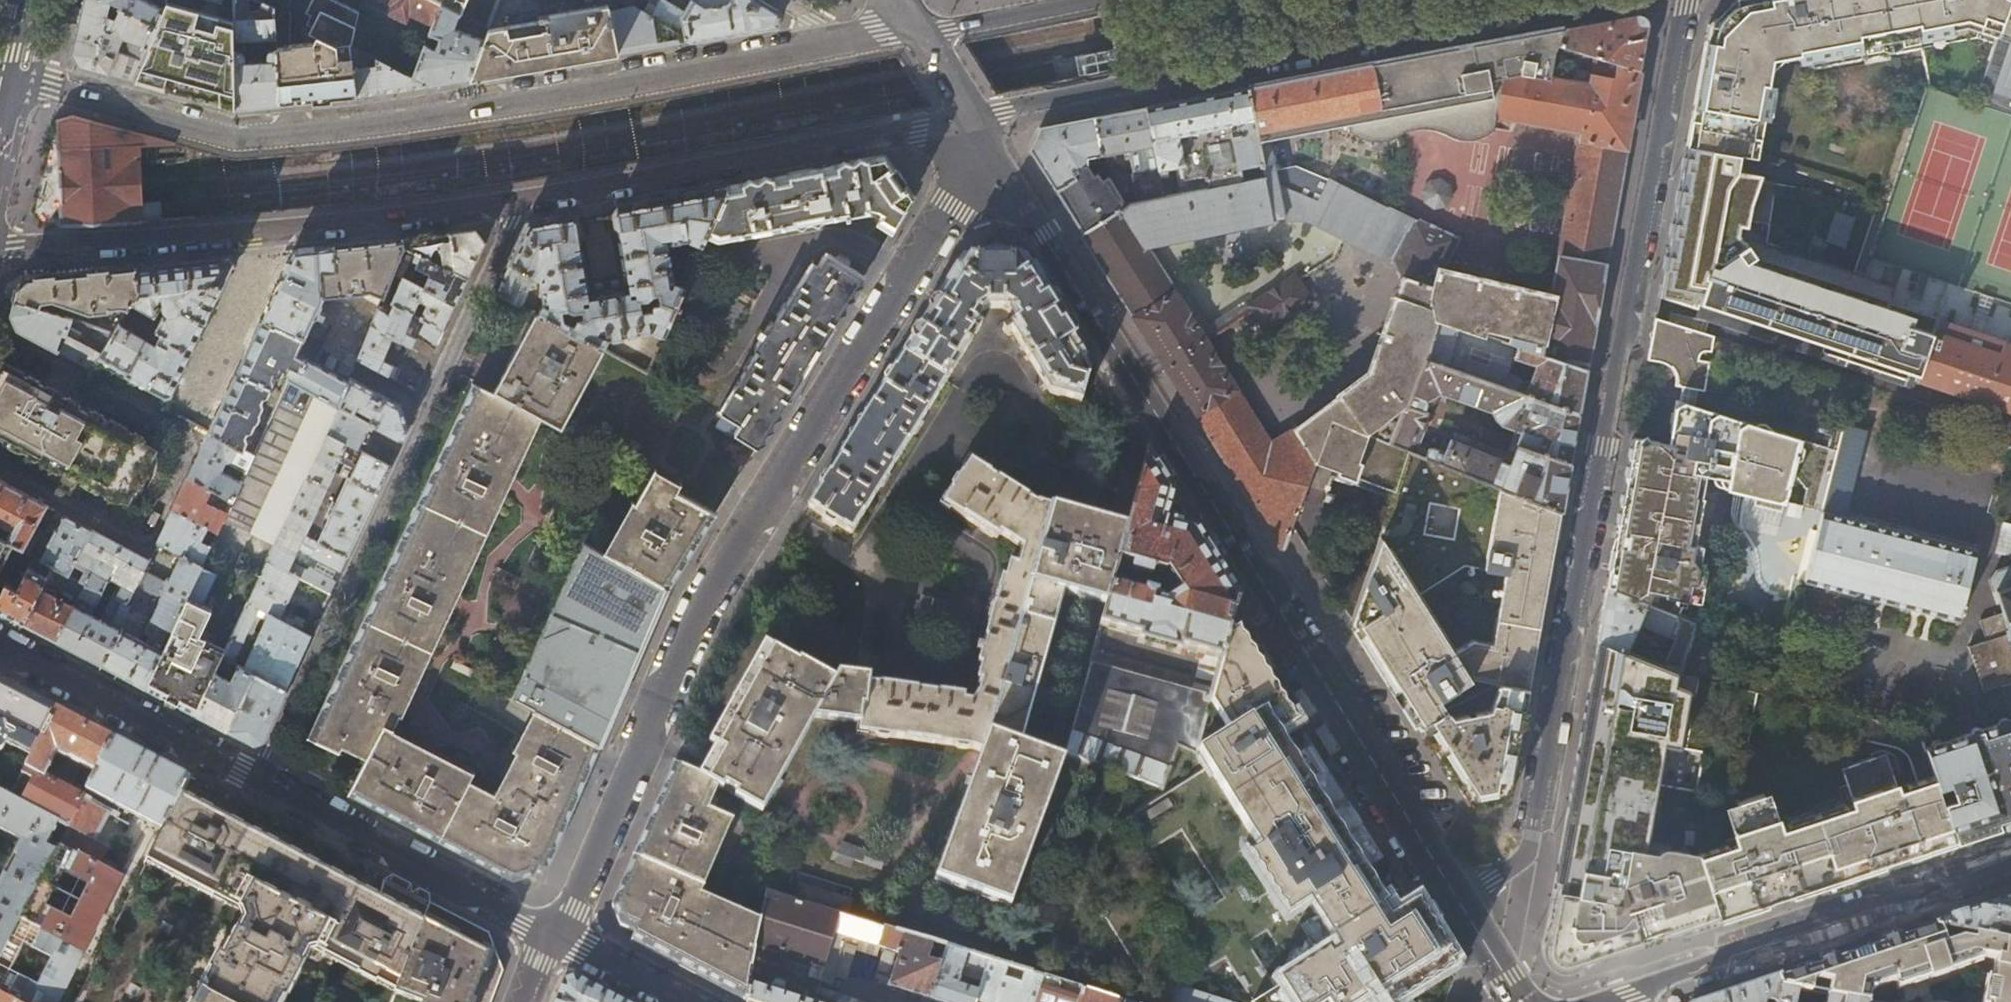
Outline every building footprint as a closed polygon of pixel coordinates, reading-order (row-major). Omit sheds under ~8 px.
[(79,66),(134,81),(139,68),(155,26),(116,4),(108,0),(84,0),(79,20),(72,53),(79,66)] [(116,4),(155,26),(162,9),(146,0),(108,0),(116,4)] [(234,40),(248,39),(248,40),(259,40),(259,39),(275,38),(273,10),(261,4),(261,14),(260,12),(259,12),(257,11),(248,11),(248,0),(234,0),(234,21),(234,40)] [(309,27),(310,34),(314,27),(309,25),(313,16),(307,13),(314,0),(253,0),(261,4),(273,10),(309,27)] [(319,100),(333,98),(357,96),(351,46),(362,12),(336,0),(314,0),(307,13),(313,16),(309,25),(314,27),(310,34),(311,43),(319,100)] [(362,12),(366,0),(336,0),(362,12)] [(389,5),(385,13),(405,23),(408,15),(431,25),(428,34),(430,35),(430,34),(439,38),(433,50),(423,46),(417,62),(397,51),(390,66),(389,67),(426,83),(426,86),(447,82),(469,79),(483,41),(452,27),(458,14),(430,0),(378,0),(389,5)] [(458,14),(463,0),(430,0),(458,14)] [(483,41),(469,79),(514,71),(590,58),(617,53),(608,2),(610,0),(563,0),(559,11),(562,12),(537,16),(538,19),(488,29),(483,41)] [(622,0),(610,0),(608,2),(617,53),(640,49),(691,41),(652,18),(622,0)] [(760,0),(688,0),(682,10),(662,0),(660,0),(652,18),(691,41),(777,26),(779,11),(760,0)] [(1686,146),(1732,154),(1747,156),(1753,139),(1760,140),(1763,120),(1768,120),(1775,86),(1770,85),(1774,62),(1800,57),(1801,64),(1808,63),(1814,68),(1923,49),(1929,88),(1974,104),(1999,29),(1982,24),(1984,16),(2001,21),(2008,0),(1737,0),(1738,5),(1734,7),(1729,11),(1723,18),(1718,26),(1708,25),(1704,47),(1697,86),(1690,126),(1686,146)] [(2001,21),(1999,29),(1974,104),(2004,114),(2010,117),(2010,0),(2008,0),(2001,21)] [(235,51),(234,40),(234,21),(165,2),(164,4),(162,9),(155,26),(139,68),(134,81),(234,108),(236,108),(235,51)] [(1568,28),(1559,45),(1597,58),(1616,63),(1640,71),(1649,26),(1636,15),(1602,21),(1568,28)] [(468,26),(474,29),(477,23),(471,20),(468,26)] [(1290,80),(1248,88),(1257,143),(1268,141),(1332,128),(1335,142),(1337,148),(1341,153),(1344,155),(1348,159),(1353,161),(1361,164),(1366,165),(1372,165),(1377,164),(1382,162),(1387,159),(1390,157),(1391,151),(1392,148),(1395,145),(1397,140),(1401,138),(1403,135),(1407,134),(1412,132),(1416,131),(1421,131),(1424,131),(1430,132),(1437,135),(1440,137),(1443,139),(1445,142),(1447,143),(1453,145),(1457,146),(1461,147),(1467,146),(1473,145),(1479,143),(1483,141),(1487,139),(1491,135),(1494,132),(1496,118),(1501,79),(1521,76),(1544,80),(1551,44),(1558,46),(1559,45),(1568,28),(1498,41),(1438,52),(1384,63),(1342,70),(1290,80)] [(319,100),(311,43),(275,46),(275,50),(279,104),(294,102),(319,100)] [(390,66),(351,46),(357,96),(377,93),(426,86),(426,83),(389,67),(390,66)] [(241,51),(235,51),(236,108),(256,106),(279,104),(275,50),(267,50),(267,60),(243,61),(243,53),(242,52),(241,51)] [(1630,124),(1640,71),(1616,63),(1612,77),(1593,74),(1591,88),(1544,80),(1521,76),(1501,79),(1496,118),(1583,132),(1581,143),(1626,151),(1630,124)] [(1199,97),(1147,107),(1163,197),(1263,178),(1257,143),(1248,88),(1199,97)] [(1118,113),(1094,117),(1101,157),(1129,152),(1136,200),(1163,197),(1147,107),(1118,113)] [(58,169),(62,227),(142,223),(142,222),(144,222),(140,144),(174,143),(73,115),(55,120),(58,169)] [(1087,160),(1101,157),(1094,117),(1055,125),(1040,127),(1030,150),(1056,191),(1077,177),(1076,174),(1088,166),(1087,160)] [(1959,290),(1947,286),(1936,319),(1914,383),(2010,413),(2010,137),(1959,290)] [(1198,416),(1240,393),(1146,248),(1305,220),(1393,260),(1413,219),(1327,179),(1326,176),(1294,161),(1272,164),(1268,141),(1257,143),(1263,178),(1163,197),(1136,200),(1129,201),(1126,203),(1083,233),(1149,339),(1185,395),(1198,416)] [(1594,321),(1626,151),(1581,143),(1555,289),(1551,289),(1549,290),(1546,292),(1545,294),(1544,297),(1553,299),(1545,356),(1586,370),(1594,321)] [(1936,319),(1917,313),(1890,304),(1887,311),(1761,269),(1758,276),(1714,262),(1732,154),(1686,146),(1665,265),(1659,298),(1914,383),(1936,319)] [(883,157),(727,186),(706,236),(716,241),(844,217),(845,220),(849,219),(848,216),(874,212),(879,216),(876,222),(890,233),(912,198),(893,170),(883,157)] [(1094,174),(1088,166),(1076,174),(1077,177),(1056,191),(1064,204),(1083,233),(1126,203),(1108,175),(1102,179),(1098,172),(1094,174)] [(527,308),(533,294),(527,291),(534,276),(540,279),(539,281),(543,303),(537,313),(603,349),(607,339),(649,331),(663,337),(684,287),(672,283),(666,242),(682,239),(700,247),(706,236),(727,186),(616,207),(612,213),(615,226),(618,229),(629,291),(589,299),(578,235),(580,231),(578,219),(572,214),(548,218),(526,222),(509,259),(494,290),(527,308)] [(1413,219),(1393,260),(1403,279),(1431,289),(1439,272),(1458,239),(1413,219)] [(402,239),(404,247),(467,278),(474,263),(484,242),(475,229),(430,235),(402,239)] [(394,272),(404,247),(402,239),(334,247),(336,272),(322,273),(324,297),(359,294),(383,298),(391,277),(394,272)] [(374,319),(324,297),(322,273),(336,272),(334,247),(311,249),(294,251),(275,291),(262,319),(304,340),(314,318),(332,327),(322,349),(353,368),(356,359),(357,359),(372,325),(374,319)] [(467,278),(404,247),(394,272),(412,282),(418,271),(429,277),(424,287),(455,304),(462,289),(467,278)] [(734,433),(757,447),(778,413),(803,373),(836,320),(864,276),(848,266),(849,260),(840,255),(835,258),(825,252),(817,265),(811,262),(774,322),(770,320),(764,331),(759,329),(756,334),(760,337),(753,348),(756,351),(719,412),(740,425),(734,433)] [(836,524),(851,534),(981,325),(976,321),(982,311),(988,308),(1002,308),(1007,311),(1014,321),(1002,328),(1004,332),(1010,329),(1050,393),(1081,401),(1092,360),(1062,312),(1025,255),(992,254),(965,254),(955,270),(933,307),(887,381),(852,436),(819,491),(808,507),(824,517),(823,523),(831,527),(836,524)] [(137,290),(129,304),(153,316),(153,315),(160,318),(154,330),(159,333),(154,344),(117,324),(117,325),(114,331),(96,361),(127,378),(164,397),(171,395),(217,297),(233,262),(230,258),(181,264),(136,268),(137,290)] [(17,290),(14,300),(53,313),(57,302),(90,313),(107,311),(108,313),(113,312),(113,307),(121,306),(128,307),(129,304),(137,290),(136,268),(71,275),(28,280),(17,290)] [(400,281),(391,302),(414,314),(421,318),(443,330),(451,312),(455,304),(424,287),(412,282),(394,272),(391,277),(400,281)] [(1545,356),(1553,299),(1544,297),(1439,272),(1431,289),(1403,279),(1372,372),(1295,429),(1313,460),(1393,490),(1406,451),(1407,450),(1388,442),(1405,405),(1425,360),(1437,320),(1545,356)] [(1295,275),(1250,304),(1265,327),(1310,298),(1295,275)] [(391,302),(383,298),(374,319),(372,325),(403,342),(415,348),(422,335),(436,345),(440,336),(443,330),(421,318),(414,314),(391,302)] [(73,319),(53,313),(14,300),(13,308),(11,315),(17,329),(56,350),(91,369),(96,361),(114,331),(98,326),(97,326),(92,337),(79,330),(78,331),(70,327),(73,319)] [(561,429),(603,349),(537,313),(536,313),(494,391),(519,406),(543,419),(561,429)] [(297,354),(304,340),(262,319),(248,350),(237,372),(271,389),(273,383),(271,379),(273,374),(279,373),(280,371),(286,373),(287,379),(316,394),(338,406),(350,378),(349,377),(353,368),(322,349),(314,364),(297,354)] [(100,320),(98,326),(114,331),(117,325),(100,320)] [(1578,413),(1582,390),(1586,370),(1545,356),(1437,320),(1425,360),(1578,413)] [(1655,321),(1647,362),(1659,364),(1665,367),(1667,368),(1669,370),(1673,378),(1674,380),(1674,387),(1704,392),(1714,339),(1655,321)] [(399,349),(403,342),(372,325),(357,359),(395,380),(400,368),(388,362),(394,347),(399,349)] [(1425,360),(1405,405),(1422,412),(1425,399),(1439,391),(1489,410),(1499,423),(1520,431),(1514,444),(1569,464),(1573,437),(1578,413),(1425,360)] [(136,503),(163,447),(0,365),(0,435),(136,503)] [(267,397),(271,389),(237,372),(221,405),(209,431),(242,450),(246,442),(244,437),(246,433),(251,432),(263,407),(260,402),(262,398),(267,397)] [(401,405),(350,378),(338,406),(367,422),(381,429),(403,440),(405,435),(408,428),(401,405)] [(496,446),(519,406),(494,391),(492,395),(472,383),(453,423),(496,446)] [(1273,444),(1240,393),(1198,416),(1205,428),(1232,470),(1254,505),(1282,549),(1286,536),(1291,523),(1313,460),(1295,429),(1273,444)] [(338,406),(316,394),(210,623),(232,635),(248,601),(266,561),(284,523),(313,461),(326,432),(338,406)] [(1429,414),(1422,412),(1405,405),(1388,442),(1407,450),(1406,451),(1560,511),(1564,487),(1569,464),(1514,444),(1507,463),(1448,440),(1444,452),(1429,447),(1427,448),(1416,443),(1421,431),(1422,431),(1429,414)] [(1659,445),(1633,441),(1629,463),(1620,512),(1611,567),(1607,587),(1645,603),(1684,619),(1689,605),(1702,607),(1707,576),(1698,564),(1701,550),(1694,549),(1702,502),(1700,501),(1705,477),(1728,481),(1726,490),(1734,492),(1729,527),(1732,534),(1747,554),(1753,566),(1758,586),(1761,592),(1763,594),(1768,597),(1774,599),(1774,603),(1798,606),(1804,583),(1821,513),(1836,454),(1682,405),(1675,410),(1670,435),(1674,436),(1671,458),(1661,457),(1662,451),(1659,445)] [(354,447),(367,422),(338,406),(326,432),(354,447)] [(522,461),(543,419),(519,406),(496,446),(522,461)] [(522,461),(496,446),(453,423),(436,459),(481,485),(482,484),(505,497),(522,461)] [(398,451),(403,440),(381,429),(375,439),(398,451)] [(252,456),(242,450),(209,431),(209,432),(198,455),(187,477),(232,501),(240,482),(216,469),(220,459),(245,473),(252,456)] [(384,479),(390,466),(354,447),(326,432),(313,461),(332,470),(346,477),(378,493),(384,479)] [(1127,527),(1119,559),(1133,564),(1132,572),(1153,578),(1154,572),(1157,573),(1157,570),(1165,572),(1168,571),(1185,599),(1169,609),(1164,607),(1164,603),(1157,601),(1156,605),(1152,604),(1154,594),(1146,591),(1145,596),(1111,587),(1106,604),(1065,756),(1161,790),(1178,748),(1196,755),(1210,702),(1230,627),(1239,592),(1225,570),(1197,526),(1170,519),(1176,492),(1149,449),(1127,527)] [(1545,595),(1560,511),(1406,451),(1393,490),(1351,620),(1402,701),(1419,728),(1448,711),(1499,682),(1528,688),(1533,661),(1545,595)] [(462,528),(481,485),(436,459),(415,503),(462,528)] [(964,695),(869,682),(865,708),(862,707),(860,724),(859,733),(969,749),(982,753),(983,753),(1051,506),(1038,503),(969,460),(942,503),(996,537),(999,533),(1022,548),(1016,565),(1009,563),(1005,579),(1002,578),(998,590),(993,589),(992,593),(997,595),(983,647),(978,645),(976,650),(981,651),(978,665),(981,665),(976,681),(980,682),(976,697),(972,702),(963,701),(964,695)] [(332,470),(313,461),(284,523),(303,533),(332,470)] [(665,539),(682,548),(691,553),(711,521),(716,514),(706,508),(676,492),(681,485),(654,469),(650,477),(636,502),(633,500),(623,516),(665,539)] [(217,534),(232,501),(187,477),(172,509),(208,529),(217,534)] [(359,532),(378,493),(346,477),(318,541),(348,557),(359,532)] [(0,521),(12,529),(5,540),(23,550),(48,505),(0,479),(0,521)] [(401,718),(505,497),(482,484),(481,485),(462,528),(448,557),(434,586),(387,562),(370,600),(418,623),(403,654),(383,697),(367,732),(368,733),(359,750),(368,754),(348,793),(364,801),(397,819),(429,749),(392,731),(399,717),(401,718)] [(448,557),(462,528),(415,503),(401,533),(448,557)] [(1127,527),(1051,506),(983,753),(982,753),(935,879),(1009,906),(1062,762),(1019,746),(1062,592),(1106,604),(1111,587),(1119,559),(1127,527)] [(202,542),(208,529),(172,509),(162,530),(157,542),(182,555),(202,567),(211,547),(202,542)] [(1974,553),(1821,513),(1804,583),(1957,621),(1974,553)] [(65,514),(41,560),(53,566),(67,574),(93,530),(65,514)] [(682,548),(665,539),(623,516),(602,550),(669,587),(677,575),(691,553),(682,548)] [(288,564),(296,549),(310,556),(318,541),(303,533),(284,523),(266,561),(298,577),(330,594),(335,584),(337,579),(305,562),(301,570),(288,564)] [(86,584),(129,607),(145,572),(151,561),(111,540),(93,530),(67,574),(86,584)] [(434,586),(448,557),(401,533),(387,562),(434,586)] [(0,537),(0,571),(6,574),(1,581),(6,584),(18,590),(36,557),(23,550),(5,540),(0,537)] [(348,557),(318,541),(310,556),(341,572),(348,557)] [(654,622),(669,587),(602,550),(585,541),(512,696),(533,708),(600,744),(615,712),(632,673),(654,622)] [(183,610),(202,567),(182,555),(171,580),(168,579),(166,582),(145,572),(129,607),(144,615),(152,620),(174,631),(183,610)] [(36,557),(18,590),(6,584),(3,590),(0,588),(0,612),(21,623),(53,566),(41,560),(36,557)] [(282,612),(298,577),(266,561),(248,601),(265,611),(268,613),(311,636),(316,625),(317,624),(298,615),(295,619),(282,612)] [(2010,565),(1996,570),(1993,577),(2005,612),(1981,619),(1988,640),(1970,645),(1985,691),(1986,690),(2003,685),(2010,714),(2010,566),(2010,565)] [(86,584),(67,574),(53,566),(21,623),(34,630),(55,641),(74,606),(51,594),(56,584),(79,597),(86,584)] [(1681,674),(1696,625),(1684,619),(1645,603),(1607,587),(1602,617),(1597,640),(1681,674)] [(370,600),(356,629),(403,654),(418,623),(370,600)] [(302,656),(311,636),(268,613),(259,633),(255,631),(265,611),(248,601),(232,635),(222,657),(234,663),(247,635),(256,640),(243,667),(254,673),(286,689),(302,656)] [(119,629),(74,606),(55,641),(77,652),(100,664),(119,629)] [(183,610),(174,631),(163,652),(144,687),(169,700),(196,713),(214,673),(217,667),(183,649),(198,617),(183,610)] [(1366,880),(1318,805),(1275,738),(1292,727),(1282,711),(1261,678),(1264,676),(1239,635),(1235,638),(1230,627),(1210,702),(1229,733),(1198,752),(1208,769),(1109,830),(1142,885),(1100,911),(1144,981),(1167,967),(1174,979),(1186,984),(1224,960),(1250,1001),(1388,1001),(1410,988),(1443,967),(1449,964),(1434,939),(1412,904),(1389,917),(1366,880)] [(163,652),(119,629),(100,664),(122,675),(144,687),(163,652)] [(383,697),(403,654),(356,629),(335,672),(383,697)] [(1681,674),(1597,640),(1591,678),(1592,679),(1585,720),(1579,752),(1578,751),(1567,811),(1569,812),(1559,867),(1557,879),(1558,886),(1555,898),(1577,901),(1583,878),(1605,881),(1606,889),(1623,892),(1630,855),(1645,856),(1659,785),(1697,793),(1704,752),(1682,748),(1692,695),(1677,690),(1681,674)] [(865,708),(869,682),(869,677),(836,672),(835,680),(798,661),(797,662),(764,645),(744,682),(717,730),(710,742),(716,745),(700,775),(719,785),(763,808),(813,717),(860,724),(862,707),(865,708)] [(243,667),(238,665),(230,681),(214,673),(196,713),(209,720),(226,729),(238,705),(244,695),(254,673),(243,667)] [(367,732),(383,697),(335,672),(319,707),(336,716),(367,732)] [(282,699),(286,689),(254,673),(244,695),(251,699),(245,709),(238,705),(226,729),(240,736),(254,744),(262,740),(282,699)] [(1523,716),(1528,688),(1499,682),(1491,708),(1453,716),(1448,711),(1419,728),(1446,770),(1469,807),(1508,799),(1514,765),(1523,716)] [(0,686),(0,751),(3,751),(7,744),(32,758),(54,714),(38,706),(2,687),(0,686)] [(589,769),(600,744),(533,708),(512,696),(511,699),(532,710),(512,750),(514,752),(513,755),(580,790),(589,769)] [(322,743),(336,716),(319,707),(306,735),(322,743)] [(87,725),(56,709),(54,714),(32,758),(11,799),(58,824),(67,829),(85,795),(87,790),(114,739),(87,725)] [(367,732),(336,716),(322,743),(338,751),(343,741),(359,750),(368,733),(367,732)] [(1924,748),(1933,779),(1937,788),(1950,783),(1955,798),(1942,802),(1955,843),(2001,828),(2010,824),(2010,720),(1924,748)] [(151,758),(114,739),(87,790),(155,825),(163,830),(189,778),(180,773),(174,770),(151,758)] [(472,771),(429,749),(397,819),(417,829),(432,837),(458,785),(469,790),(473,782),(468,780),(472,771)] [(569,815),(580,790),(513,755),(493,793),(473,782),(469,790),(497,805),(559,839),(569,815)] [(674,763),(673,764),(718,788),(719,785),(700,775),(674,763)] [(709,808),(718,788),(673,764),(660,795),(646,828),(678,845),(713,864),(732,821),(709,808)] [(401,982),(431,903),(401,888),(332,852),(261,815),(219,793),(189,778),(163,830),(151,853),(246,902),(248,907),(199,1001),(285,1001),(315,947),(325,944),(401,982)] [(1738,841),(1702,853),(1707,868),(1718,917),(1955,843),(1933,779),(1903,790),(1900,780),(1854,796),(1857,803),(1786,826),(1773,789),(1726,805),(1738,841)] [(497,805),(469,790),(458,785),(432,837),(452,847),(470,857),(497,805)] [(26,841),(0,889),(0,959),(56,851),(47,846),(58,824),(11,799),(0,793),(0,828),(26,841)] [(85,795),(67,829),(56,851),(0,959),(0,994),(15,1001),(57,1001),(121,876),(108,869),(116,852),(93,840),(107,813),(120,820),(123,814),(85,795)] [(548,866),(559,839),(497,805),(470,857),(498,872),(514,880),(535,873),(540,862),(548,866)] [(655,890),(678,845),(646,828),(626,875),(655,890)] [(248,907),(246,902),(151,853),(76,1001),(199,1001),(248,907)] [(1645,856),(1630,855),(1623,892),(1606,889),(1605,881),(1583,878),(1577,901),(1555,898),(1549,930),(1542,944),(1569,969),(1578,963),(1649,939),(1718,917),(1707,868),(1702,853),(1669,856),(1645,856)] [(750,974),(755,941),(714,921),(655,890),(626,875),(615,899),(612,906),(621,927),(636,935),(632,941),(653,952),(711,982),(747,1001),(749,985),(750,974)] [(797,882),(792,900),(847,917),(852,899),(797,882)] [(763,891),(755,941),(750,974),(773,981),(781,952),(812,962),(807,979),(832,987),(847,937),(898,953),(888,987),(929,1000),(944,947),(847,917),(792,900),(763,891)] [(1977,909),(2010,917),(2010,898),(1977,909)] [(431,903),(401,982),(393,1001),(491,1001),(498,985),(503,971),(488,933),(461,919),(431,903)] [(1977,909),(1974,910),(1937,923),(1936,928),(2010,944),(2010,917),(1977,909)] [(1937,923),(1869,945),(1777,975),(1781,987),(1797,989),(1809,992),(1811,982),(1818,979),(1828,982),(1826,995),(1843,998),(1864,1001),(1867,1001),(1869,993),(1872,992),(1872,990),(1893,983),(1896,990),(1928,979),(1928,980),(1947,974),(1946,973),(1982,961),(1983,960),(1993,962),(1990,978),(1986,978),(1981,1001),(2010,1001),(2010,944),(1936,928),(1937,923)] [(401,982),(325,944),(315,947),(285,1001),(393,1001),(401,982)] [(944,947),(929,1000),(936,1001),(975,1001),(979,992),(957,985),(963,968),(966,969),(964,973),(977,977),(976,980),(982,982),(989,961),(944,947)] [(989,961),(982,982),(979,992),(975,1001),(1037,1001),(1045,978),(989,961)] [(1777,975),(1697,1001),(1777,1001),(1781,987),(1777,975)] [(574,978),(562,982),(555,1001),(621,1001),(574,978)] [(1045,978),(1037,1001),(1078,1001),(1081,989),(1045,978)] [(747,1001),(750,1001),(805,1001),(785,996),(783,984),(776,982),(770,991),(749,985),(747,1001)] [(1169,985),(1163,1001),(1223,1001),(1169,985)] [(1797,989),(1781,987),(1777,1001),(1795,1001),(1797,989)] [(1078,1001),(1122,1001),(1081,989),(1078,1001)]
